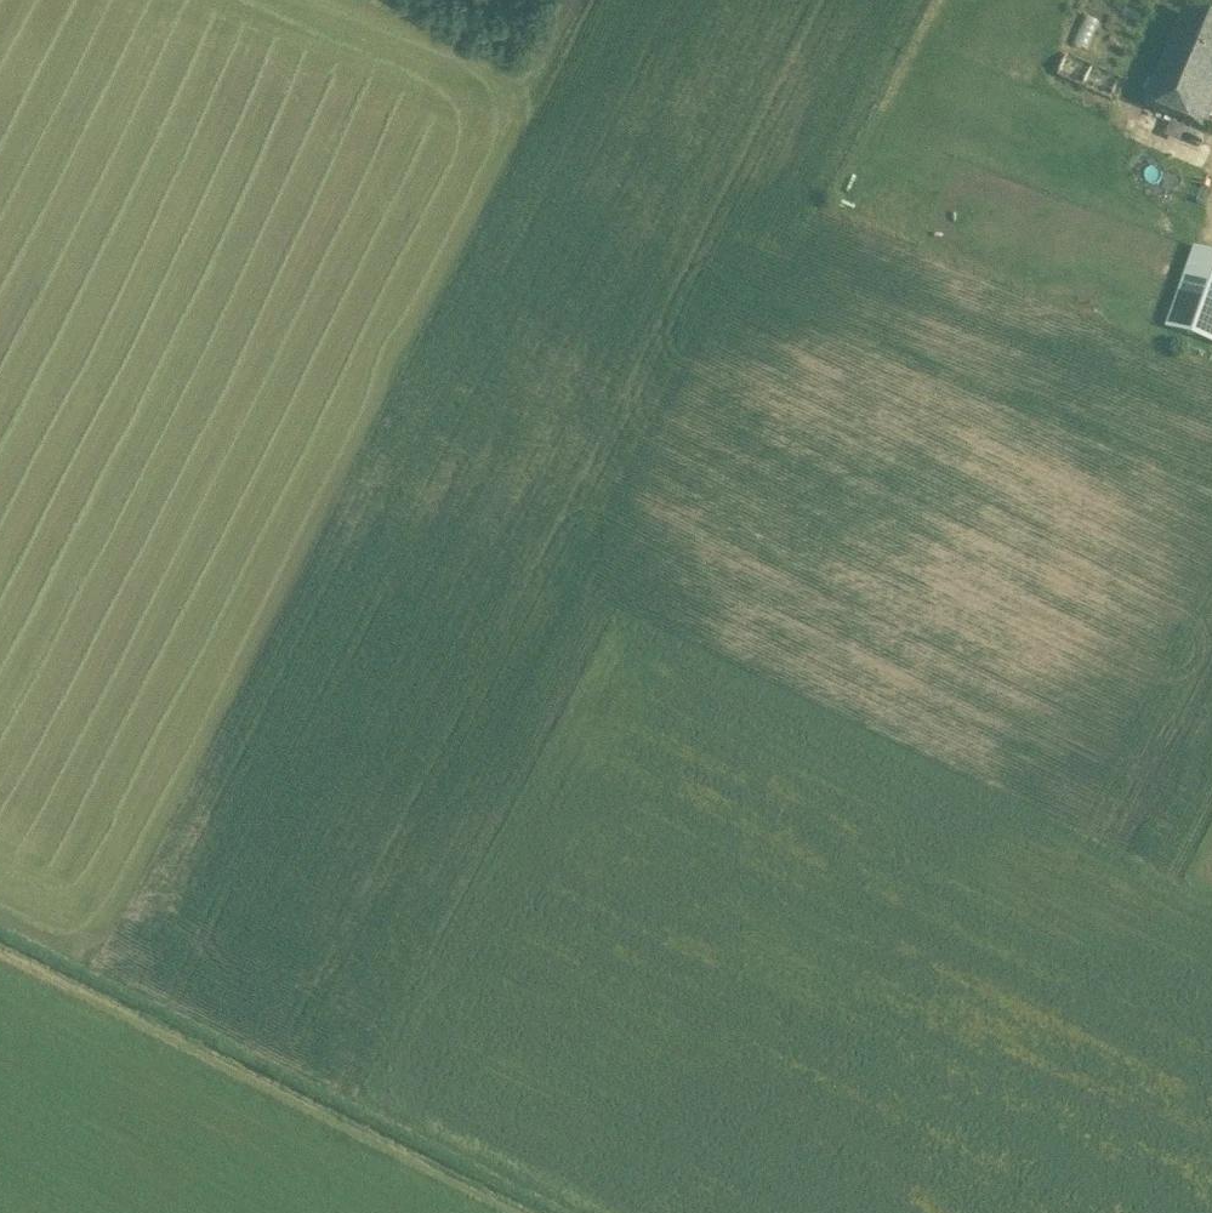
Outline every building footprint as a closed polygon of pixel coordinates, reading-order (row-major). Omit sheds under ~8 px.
[(1186,13),(1148,106),(1207,130),(1211,117),(1211,24),(1186,13)] [(1086,46),(1098,20),(1086,15),(1075,40),(1086,46)] [(1109,101),(1120,78),(1067,54),(1057,77),(1109,101)] [(1194,248),(1166,325),(1211,342),(1211,254),(1194,248)]
